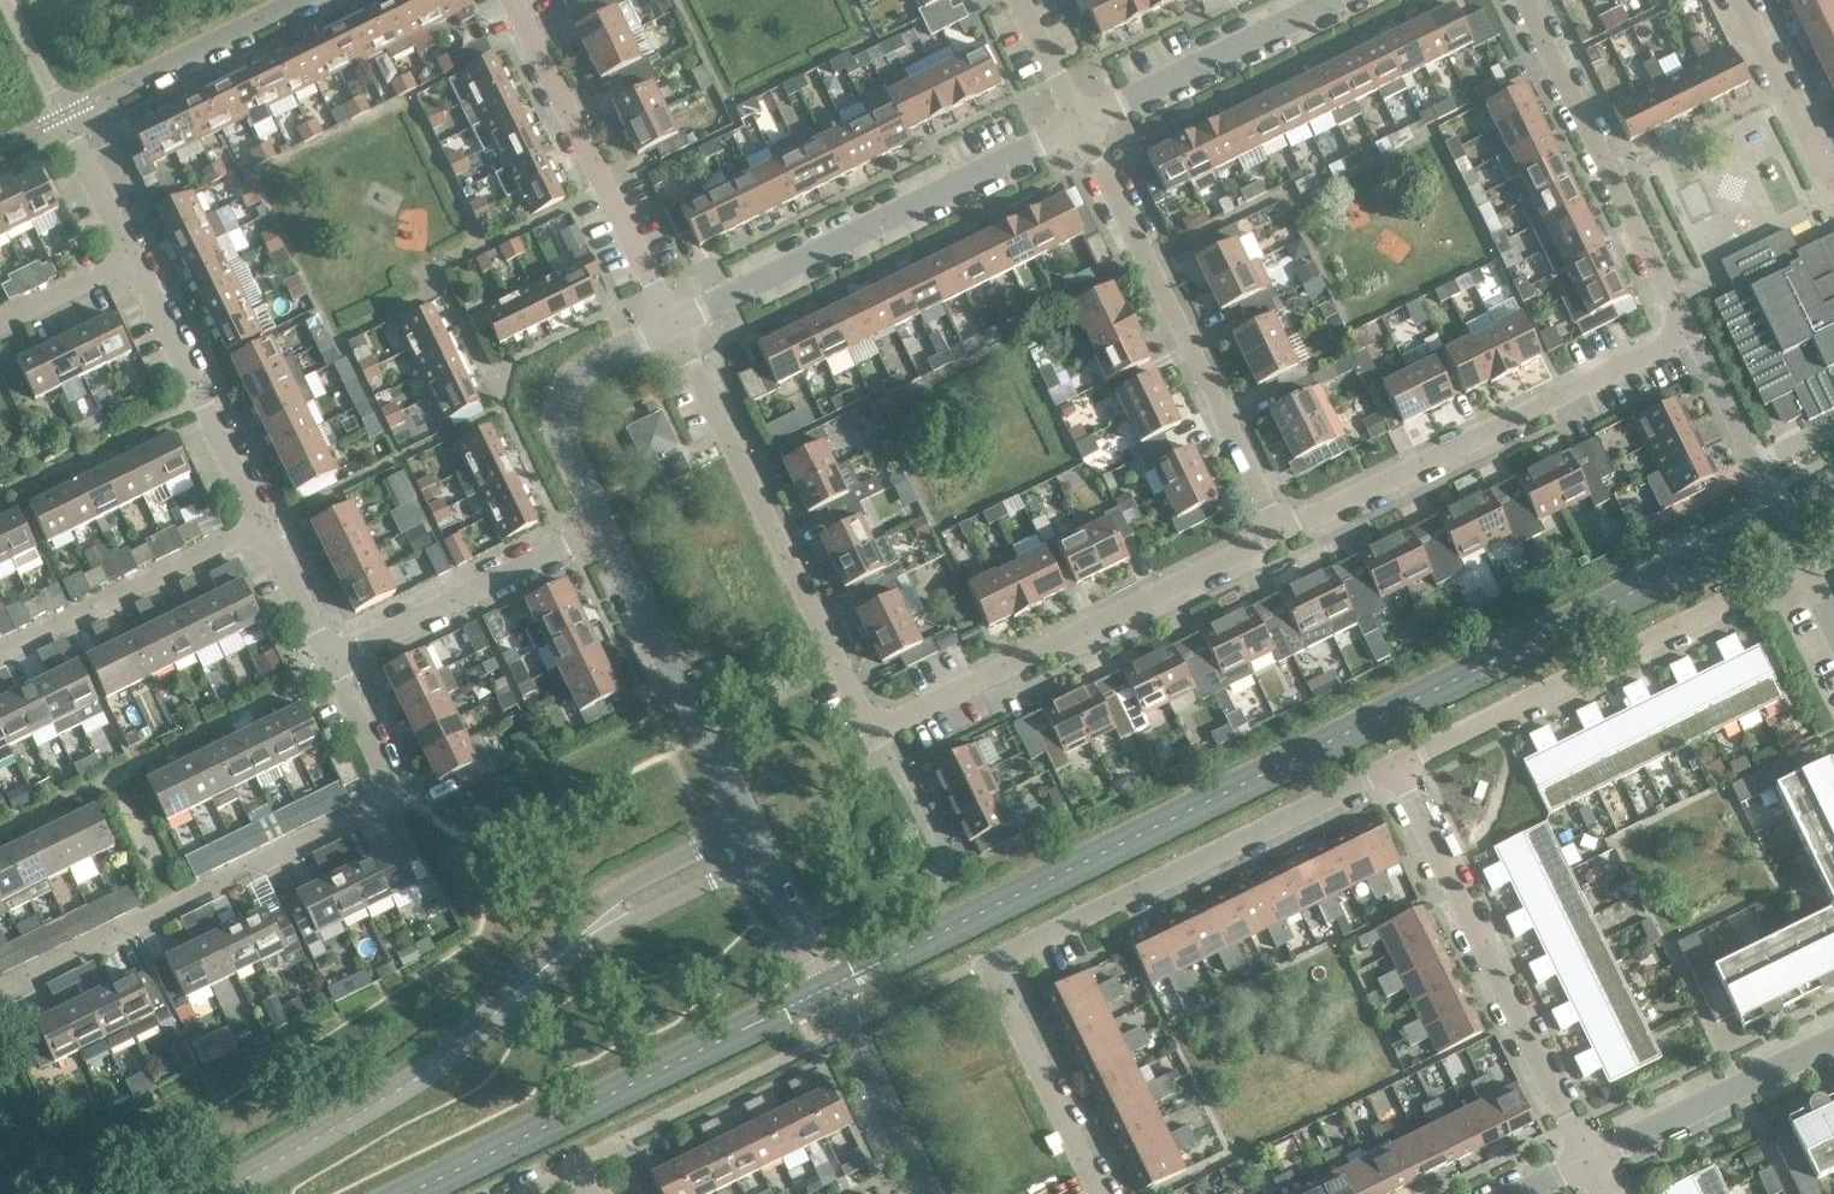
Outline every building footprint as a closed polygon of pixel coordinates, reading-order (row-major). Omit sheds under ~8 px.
[(420,0),(396,0),(392,2),(409,37),(432,26),(420,0)] [(432,26),(455,14),(460,23),(474,16),(466,0),(420,0),(432,26)] [(628,34),(641,27),(628,2),(621,5),(618,0),(600,0),(586,7),(592,20),(575,28),(588,54),(628,34)] [(924,8),(918,10),(924,23),(936,17),(952,9),(948,0),(920,0),(924,8)] [(1112,0),(1082,0),(1100,37),(1124,25),(1112,0)] [(1142,0),(1112,0),(1124,25),(1148,13),(1142,0)] [(1171,0),(1142,0),(1148,13),(1171,2),(1171,0)] [(1653,9),(1663,4),(1662,0),(1649,0),(1653,9)] [(1794,7),(1806,30),(1833,16),(1833,0),(1808,0),(1794,7)] [(414,48),(409,37),(392,2),(368,14),(386,49),(391,59),(414,48)] [(962,5),(952,9),(936,17),(942,30),(968,17),(962,5)] [(1453,5),(1429,17),(1447,55),(1470,44),(1472,48),(1486,42),(1472,15),(1461,20),(1453,5)] [(1621,6),(1599,17),(1606,32),(1628,21),(1621,6)] [(1486,8),(1474,14),(1472,15),(1486,42),(1499,35),(1486,8)] [(356,13),(343,20),(362,60),(386,49),(368,14),(359,18),(356,13)] [(972,16),(960,22),(966,35),(978,29),(972,16)] [(1806,30),(1817,53),(1833,45),(1833,16),(1806,30)] [(942,30),(936,17),(924,23),(930,36),(942,30)] [(1447,55),(1429,17),(1405,28),(1424,67),(1447,55)] [(362,60),(343,20),(329,27),(331,32),(322,36),(339,71),(362,60)] [(1583,25),(1574,29),(1581,44),(1590,39),(1583,25)] [(1424,67),(1405,28),(1382,40),(1401,78),(1424,67)] [(640,58),(628,34),(588,54),(600,79),(618,71),(624,83),(652,69),(648,59),(645,56),(640,58)] [(1689,41),(1695,52),(1707,46),(1701,35),(1689,41)] [(339,71),(322,36),(298,48),(316,83),(339,71)] [(899,36),(889,40),(895,52),(905,47),(899,36)] [(483,37),(471,43),(478,56),(490,50),(483,37)] [(895,52),(889,40),(879,45),(885,57),(895,52)] [(1406,89),(1401,78),(1382,40),(1358,51),(1377,90),(1382,101),(1406,89)] [(1817,53),(1829,77),(1833,75),(1833,45),(1817,53)] [(1601,60),(1594,46),(1584,50),(1591,64),(1601,60)] [(1712,57),(1707,46),(1695,52),(1700,63),(1683,71),(1700,106),(1723,95),(1706,60),(1712,57)] [(981,47),(956,59),(975,98),(999,86),(981,47)] [(316,83),(298,48),(275,60),(292,95),(316,83)] [(1748,83),(1731,48),(1712,57),(1706,60),(1723,95),(1748,83)] [(1377,90),(1358,51),(1335,63),(1354,101),(1377,90)] [(855,64),(849,52),(839,57),(845,69),(855,64)] [(658,54),(648,59),(652,69),(663,63),(658,54)] [(437,59),(444,74),(453,69),(446,55),(437,59)] [(845,69),(839,57),(829,62),(835,74),(845,69)] [(505,82),(493,58),(448,80),(460,104),(505,82)] [(1643,64),(1648,75),(1660,69),(1655,58),(1643,64)] [(975,98),(956,59),(933,71),(952,109),(975,98)] [(292,95),(275,60),(251,71),(268,106),(292,95)] [(1360,114),(1354,101),(1335,63),(1311,74),(1330,113),(1337,126),(1360,114)] [(1497,65),(1489,69),(1498,87),(1506,83),(1497,65)] [(652,69),(624,83),(629,94),(612,103),(625,129),(665,109),(653,85),(658,82),(652,69)] [(1665,80),(1660,69),(1648,75),(1653,85),(1636,94),(1653,129),(1677,118),(1659,83),(1665,80)] [(225,77),(245,118),(250,128),(274,117),(268,106),(251,71),(241,76),(239,71),(225,77)] [(952,109),(933,71),(910,82),(929,121),(952,109)] [(1700,106),(1683,71),(1665,80),(1659,83),(1677,118),(1700,106)] [(409,73),(400,78),(407,92),(416,87),(409,73)] [(1330,113),(1311,74),(1288,86),(1307,124),(1330,113)] [(808,87),(802,75),(792,80),(798,92),(808,87)] [(245,118),(225,77),(211,84),(214,89),(204,94),(222,129),(245,118)] [(407,92),(400,78),(391,82),(398,96),(407,92)] [(798,92),(792,80),(782,85),(788,97),(798,92)] [(517,105),(505,82),(460,104),(471,128),(517,105)] [(929,121),(910,82),(885,94),(890,104),(891,104),(905,132),(906,132),(929,121)] [(1485,104),(1496,128),(1535,110),(1523,85),(1485,104)] [(1307,124),(1288,86),(1264,97),(1283,136),(1307,124)] [(222,129),(204,94),(181,106),(198,141),(222,129)] [(1653,129),(1636,94),(1612,106),(1629,141),(1653,129)] [(362,96),(353,101),(360,115),(369,110),(362,96)] [(1283,136),(1264,97),(1241,109),(1260,147),(1283,136)] [(761,110),(756,98),(746,103),(752,114),(761,110)] [(1452,98),(1442,103),(1447,114),(1457,110),(1452,98)] [(360,115),(353,101),(344,105),(351,119),(360,115)] [(752,114),(746,103),(736,108),(741,120),(752,114)] [(1447,114),(1442,103),(1432,108),(1437,119),(1447,114)] [(437,104),(423,111),(427,120),(441,113),(437,104)] [(891,104),(890,104),(867,116),(886,154),(911,143),(906,132),(905,132),(891,104)] [(528,129),(517,105),(471,128),(483,151),(493,146),(528,129)] [(198,141),(181,106),(158,117),(175,152),(198,141)] [(676,133),(665,109),(625,129),(637,154),(655,146),(661,159),(689,145),(682,131),(676,133)] [(1260,147),(1241,109),(1218,120),(1236,159),(1260,147)] [(1547,133),(1535,110),(1496,128),(1508,152),(1547,133)] [(446,122),(441,113),(427,120),(432,129),(446,122)] [(886,154),(867,116),(844,127),(863,166),(886,154)] [(175,152),(158,117),(133,129),(142,146),(129,152),(142,179),(156,172),(152,163),(175,152)] [(315,119),(306,124),(313,138),(322,133),(315,119)] [(1236,159),(1218,120),(1194,132),(1213,170),(1236,159)] [(306,124),(297,128),(304,142),(313,138),(306,124)] [(863,166),(844,127),(821,138),(840,177),(863,166)] [(1408,128),(1398,132),(1404,144),(1414,139),(1408,128)] [(540,152),(528,129),(493,146),(505,169),(540,152)] [(696,131),(685,136),(690,144),(700,139),(696,131)] [(1219,183),(1213,170),(1194,132),(1171,143),(1190,182),(1196,194),(1219,183)] [(1404,144),(1398,132),(1388,137),(1394,149),(1404,144)] [(1558,156),(1547,133),(1508,152),(1519,175),(1558,156)] [(1456,136),(1444,142),(1449,152),(1461,146),(1456,136)] [(840,177),(821,138),(797,150),(816,189),(840,177)] [(723,151),(718,139),(708,144),(714,156),(723,151)] [(268,142),(259,147),(266,161),(275,156),(268,142)] [(1190,182),(1171,143),(1147,155),(1154,171),(1141,177),(1155,204),(1169,197),(1167,193),(1190,182)] [(714,156),(708,144),(698,149),(704,161),(714,156)] [(1466,156),(1461,146),(1449,152),(1454,162),(1466,156)] [(266,161),(259,147),(250,151),(257,165),(266,161)] [(816,189),(797,150),(774,161),(793,200),(816,189)] [(460,151),(446,158),(450,167),(464,160),(460,151)] [(1361,151),(1351,156),(1357,167),(1367,162),(1361,151)] [(551,175),(540,152),(505,169),(494,174),(506,197),(516,192),(551,175)] [(1357,167),(1351,156),(1341,160),(1347,172),(1357,167)] [(1569,180),(1558,156),(1519,175),(1531,198),(1569,180)] [(469,169),(464,160),(450,167),(454,176),(469,169)] [(220,161),(210,166),(217,180),(226,176),(220,161)] [(793,200),(774,161),(751,173),(770,211),(793,200)] [(217,180),(210,166),(201,170),(208,184),(217,180)] [(39,170),(13,182),(12,183),(31,223),(52,212),(67,242),(79,236),(62,200),(55,203),(39,170)] [(770,211),(751,173),(727,184),(746,223),(770,211)] [(1314,174),(1304,178),(1310,190),(1320,185),(1314,174)] [(563,199),(551,175),(516,192),(528,217),(563,199)] [(0,184),(0,222),(6,235),(31,223),(12,183),(13,182),(11,178),(0,184)] [(1310,190),(1304,178),(1294,183),(1300,195),(1310,190)] [(1581,203),(1569,180),(1531,198),(1520,204),(1531,227),(1581,203)] [(1260,181),(1250,186),(1256,198),(1266,193),(1260,181)] [(159,182),(147,188),(154,203),(166,197),(159,182)] [(252,182),(248,184),(237,189),(242,198),(256,191),(252,182)] [(1479,183),(1467,189),(1472,199),(1484,193),(1479,183)] [(746,223),(727,184),(704,196),(723,234),(746,223)] [(1256,198),(1250,186),(1240,191),(1246,203),(1256,198)] [(261,200),(256,191),(242,198),(246,207),(261,200)] [(157,209),(169,234),(204,217),(192,192),(157,209)] [(1489,203),(1484,193),(1472,199),(1477,209),(1489,203)] [(723,234),(704,196),(681,207),(679,203),(665,210),(678,237),(691,231),(699,246),(723,234)] [(1084,241),(1098,234),(1085,206),(1072,212),(1064,196),(1039,208),(1058,246),(1081,235),(1084,241)] [(483,198),(469,205),(473,214),(487,207),(483,198)] [(1217,203),(1222,214),(1232,209),(1227,198),(1217,203)] [(1592,226),(1581,203),(1531,227),(1543,250),(1554,245),(1592,226)] [(492,216),(487,207),(473,214),(478,223),(492,216)] [(1058,246),(1039,208),(1016,219),(1035,258),(1058,246)] [(1197,210),(1194,220),(1197,226),(1208,220),(1202,208),(1197,210)] [(215,212),(204,217),(169,234),(181,257),(226,235),(215,212)] [(1035,258),(1016,219),(993,231),(1011,269),(1035,258)] [(1195,260),(1208,285),(1247,266),(1236,241),(1241,238),(1234,224),(1206,238),(1212,251),(1195,260)] [(1604,250),(1592,226),(1554,245),(1565,268),(1604,250)] [(279,238),(275,229),(260,236),(265,245),(279,238)] [(1799,251),(1792,238),(1788,229),(1721,262),(1735,291),(1714,302),(1764,406),(1771,403),(1780,420),(1787,423),(1805,414),(1808,421),(1833,408),(1833,234),(1799,251)] [(1502,230),(1490,235),(1495,245),(1506,240),(1502,230)] [(1011,269),(993,231),(969,242),(988,281),(1011,269)] [(1113,260),(1099,233),(1098,234),(1084,241),(1097,268),(1113,260)] [(238,258),(226,235),(181,257),(192,280),(227,263),(238,258)] [(283,247),(279,238),(265,245),(269,254),(283,247)] [(524,252),(517,238),(508,242),(515,256),(524,252)] [(1511,249),(1506,240),(1495,245),(1500,255),(1511,249)] [(515,256),(508,242),(499,247),(506,261),(515,256)] [(988,281),(969,242),(946,254),(965,292),(988,281)] [(599,274),(586,247),(572,254),(576,263),(553,274),(570,309),(595,297),(586,280),(599,274)] [(1615,273),(1604,250),(1565,268),(1552,275),(1564,298),(1615,273)] [(492,268),(485,254),(476,258),(483,272),(492,268)] [(965,292),(946,254),(922,265),(941,304),(965,292)] [(1258,260),(1247,266),(1208,285),(1220,311),(1238,302),(1243,314),(1271,300),(1277,298),(1258,260)] [(1310,260),(1298,266),(1306,282),(1318,276),(1310,260)] [(41,266),(48,281),(57,276),(50,261),(41,266)] [(239,287),(227,263),(192,280),(204,304),(239,287)] [(941,304),(922,265),(899,277),(918,315),(941,304)] [(1479,269),(1469,274),(1474,285),(1484,281),(1479,269)] [(1627,297),(1615,273),(1564,298),(1582,336),(1618,318),(1612,305),(1627,297)] [(570,309),(553,274),(530,285),(547,320),(570,309)] [(1062,279),(1068,291),(1078,286),(1072,274),(1062,279)] [(302,285),(297,276),(283,283),(288,292),(302,285)] [(1524,276),(1513,282),(1518,292),(1529,286),(1524,276)] [(918,315),(899,277),(875,288),(894,327),(918,315)] [(1,285),(8,300),(17,296),(10,281),(1,285)] [(1454,281),(1444,286),(1450,298),(1460,293),(1454,281)] [(306,294),(302,285),(288,292),(292,301),(306,294)] [(547,320),(530,285),(506,297),(523,332),(547,320)] [(1082,333),(1085,331),(1084,330),(1124,310),(1124,309),(1112,285),(1069,306),(1082,333)] [(1450,298),(1444,286),(1434,291),(1440,303),(1450,298)] [(1534,296),(1529,286),(1518,292),(1522,302),(1534,296)] [(250,310),(239,287),(204,304),(215,327),(250,310)] [(894,327),(875,288),(852,300),(871,338),(894,327)] [(1035,292),(1025,297),(1031,309),(1041,304),(1035,292)] [(523,332),(506,297),(484,308),(479,298),(463,306),(477,334),(491,327),(499,344),(523,332)] [(1031,309),(1025,297),(1015,302),(1021,313),(1031,309)] [(871,338),(852,300),(828,311),(847,350),(871,338)] [(1278,314),(1271,300),(1243,314),(1249,326),(1232,335),(1244,360),(1284,341),(1272,316),(1278,314)] [(1331,301),(1318,307),(1324,320),(1337,314),(1331,301)] [(989,303),(975,310),(982,324),(996,318),(989,303)] [(396,325),(408,350),(443,333),(431,308),(396,325)] [(1126,308),(1124,309),(1124,310),(1084,330),(1085,331),(1096,353),(1096,354),(1136,335),(1137,336),(1140,335),(1126,308)] [(262,335),(250,310),(215,327),(227,351),(262,335)] [(847,350),(828,311),(805,323),(824,361),(847,350)] [(1493,327),(1494,329),(1496,328),(1515,368),(1517,368),(1541,356),(1520,313),(1493,327)] [(112,314),(87,326),(106,364),(130,352),(112,314)] [(1338,315),(1325,322),(1332,337),(1345,330),(1338,315)] [(824,361),(805,323),(782,334),(800,373),(824,361)] [(106,364),(87,326),(64,337),(83,376),(106,364)] [(1553,326),(1538,333),(1547,352),(1562,345),(1553,326)] [(1000,339),(994,327),(984,332),(990,344),(1000,339)] [(1362,327),(1349,334),(1352,353),(1371,344),(1362,327)] [(1494,329),(1473,340),(1471,341),(1491,380),(1489,381),(1490,384),(1518,370),(1517,368),(1515,368),(1496,328),(1494,329)] [(329,338),(324,329),(311,336),(315,345),(329,338)] [(990,344),(984,332),(975,337),(980,349),(990,344)] [(448,342),(443,333),(408,350),(420,373),(460,354),(453,340),(448,342)] [(800,373),(782,334),(757,346),(765,362),(751,369),(764,396),(780,388),(778,384),(800,373)] [(1096,354),(1096,353),(1093,354),(1106,380),(1106,381),(1131,368),(1131,369),(1149,361),(1137,336),(1136,335),(1096,354)] [(83,376),(64,337),(40,349),(59,387),(83,376)] [(1471,337),(1446,350),(1445,350),(1457,375),(1456,376),(1465,393),(1489,381),(1491,380),(1471,341),(1473,340),(1471,337)] [(333,347),(329,338),(315,345),(319,354),(333,347)] [(230,359),(241,381),(281,362),(270,339),(230,359)] [(1038,340),(1027,346),(1031,356),(1043,350),(1038,340)] [(1296,365),(1284,341),(1244,360),(1257,386),(1274,377),(1280,389),(1308,375),(1302,362),(1296,365)] [(1432,360),(1408,372),(1428,411),(1453,399),(1445,381),(1456,376),(1457,375),(1445,350),(1446,350),(1444,347),(1430,354),(1432,360)] [(59,387),(40,349),(16,361),(35,399),(59,387)] [(947,350),(937,355),(943,367),(953,362),(947,350)] [(467,367),(460,354),(420,373),(431,397),(466,379),(461,370),(467,367)] [(943,367),(937,355),(927,360),(933,372),(943,367)] [(292,356),(281,362),(241,381),(252,403),(303,378),(292,356)] [(372,356),(358,363),(362,372),(377,365),(372,356)] [(1352,356),(1341,362),(1347,375),(1359,369),(1352,356)] [(381,374),(377,365),(362,372),(367,381),(381,374)] [(1050,365),(1039,371),(1043,381),(1055,375),(1050,365)] [(1106,381),(1106,380),(1103,382),(1110,396),(1116,393),(1127,418),(1167,398),(1155,372),(1137,381),(1131,369),(1131,368),(1106,381)] [(764,396),(751,369),(737,376),(750,403),(764,396)] [(357,379),(352,370),(339,377),(343,386),(357,379)] [(1428,411),(1408,372),(1384,383),(1381,378),(1367,385),(1380,413),(1393,407),(1402,424),(1428,411)] [(900,373),(890,378),(896,390),(906,385),(900,373)] [(1060,385),(1055,375),(1043,381),(1048,391),(1060,385)] [(1315,389),(1308,375),(1280,389),(1286,401),(1269,410),(1281,435),(1321,416),(1309,391),(1315,389)] [(314,400),(303,378),(252,403),(263,425),(303,406),(314,400)] [(896,390),(890,378),(880,383),(886,395),(896,390)] [(361,388),(357,379),(343,386),(348,395),(361,388)] [(478,404),(466,379),(431,397),(443,421),(478,404)] [(851,390),(840,395),(846,406),(857,401),(851,390)] [(139,393),(124,401),(128,410),(143,402),(139,393)] [(846,406),(840,395),(831,399),(836,411),(846,406)] [(1180,424),(1167,398),(1127,418),(1139,442),(1134,445),(1140,458),(1168,444),(1162,432),(1180,424)] [(1071,400),(1058,406),(1063,416),(1076,410),(1071,400)] [(78,401),(69,406),(78,423),(87,419),(78,401)] [(128,410),(124,401),(108,408),(113,417),(128,410)] [(1634,420),(1647,446),(1690,425),(1682,410),(1679,412),(1673,401),(1634,420)] [(395,403),(381,410),(385,419),(399,412),(395,403)] [(314,428),(303,406),(263,425),(274,448),(314,428)] [(1332,410),(1321,416),(1281,435),(1294,461),(1311,452),(1318,465),(1351,449),(1332,410)] [(1378,410),(1361,418),(1371,438),(1388,430),(1378,410)] [(404,421),(399,412),(385,419),(390,428),(404,421)] [(678,446),(661,412),(627,429),(644,463),(657,457),(660,463),(657,464),(666,482),(690,470),(681,452),(679,453),(676,447),(678,446)] [(378,423),(374,414),(360,421),(365,430),(378,423)] [(78,423),(77,423),(81,432),(97,425),(92,416),(87,419),(78,423)] [(81,432),(77,423),(62,431),(66,440),(81,432)] [(383,432),(378,423),(365,430),(369,439),(383,432)] [(1690,426),(1690,425),(1647,446),(1659,472),(1702,450),(1695,435),(1691,437),(1686,428),(1690,426)] [(782,462),(795,487),(835,468),(823,444),(828,441),(821,426),(793,440),(800,453),(782,462)] [(324,450),(314,428),(274,448),(284,470),(324,450)] [(455,445),(467,469),(502,452),(490,428),(455,445)] [(171,435),(147,447),(165,485),(190,473),(171,435)] [(1582,446),(1590,462),(1595,472),(1610,464),(1597,438),(1582,446)] [(1174,456),(1168,444),(1140,458),(1147,471),(1152,468),(1164,493),(1204,473),(1191,447),(1174,456)] [(165,485),(147,447),(123,459),(142,497),(165,485)] [(336,473),(324,450),(284,470),(296,492),(336,473)] [(1702,450),(1659,472),(1646,478),(1662,511),(1705,490),(1702,483),(1715,476),(1707,461),(1703,463),(1699,453),(1702,451),(1702,450)] [(513,476),(502,452),(467,469),(456,474),(467,498),(478,492),(513,476)] [(1568,452),(1542,465),(1564,508),(1590,496),(1595,507),(1609,500),(1600,481),(1595,472),(1590,462),(1576,469),(1568,452)] [(142,497),(123,459),(100,470),(118,508),(142,497)] [(848,462),(835,468),(795,487),(808,513),(825,505),(831,517),(859,503),(883,491),(877,477),(859,485),(848,462)] [(1615,474),(1610,464),(1595,472),(1600,481),(1615,474)] [(1564,508),(1542,465),(1516,478),(1525,494),(1511,501),(1530,539),(1545,532),(1539,521),(1564,508)] [(891,470),(888,479),(891,487),(905,480),(898,466),(891,470)] [(118,508),(100,470),(77,481),(95,520),(118,508)] [(402,471),(384,480),(398,508),(402,506),(416,499),(411,489),(402,471)] [(1217,499),(1204,473),(1164,493),(1176,517),(1171,520),(1178,534),(1206,520),(1199,507),(1217,499)] [(430,476),(416,483),(420,492),(435,485),(430,476)] [(524,499),(513,476),(478,492),(490,516),(524,499)] [(95,520),(77,481),(53,493),(72,531),(95,520)] [(1129,490),(1114,498),(1121,513),(1137,505),(1129,490)] [(1489,491),(1463,504),(1485,547),(1509,535),(1515,546),(1530,539),(1511,501),(1497,508),(1489,491)] [(72,531),(53,493),(29,505),(47,543),(72,531)] [(442,499),(427,506),(432,515),(446,508),(442,499)] [(536,523),(524,499),(490,516),(501,540),(536,523)] [(362,526),(351,503),(311,523),(322,546),(362,526)] [(865,516),(859,503),(831,517),(837,528),(819,537),(832,563),(872,543),(860,519),(865,516)] [(1007,515),(1001,504),(991,509),(997,520),(1007,515)] [(1485,547),(1463,504),(1437,517),(1445,533),(1432,540),(1451,578),(1465,571),(1460,559),(1485,547)] [(1630,505),(1621,510),(1629,527),(1638,522),(1630,505)] [(1106,520),(1082,532),(1101,572),(1127,559),(1119,541),(1132,535),(1118,507),(1103,514),(1106,520)] [(451,517),(446,508),(432,515),(436,524),(451,517)] [(997,520),(991,509),(981,513),(987,525),(997,520)] [(0,519),(0,538),(16,572),(41,560),(17,510),(0,519)] [(427,521),(422,512),(409,519),(413,528),(427,521)] [(924,518),(910,524),(918,541),(932,534),(924,518)] [(194,521),(185,525),(192,540),(201,536),(194,521)] [(431,530),(427,521),(413,528),(418,537),(431,530)] [(972,532),(967,521),(957,526),(962,537),(972,532)] [(192,540),(185,525),(176,529),(183,544),(192,540)] [(373,548),(362,526),(322,546),(333,568),(373,548)] [(1410,530),(1384,543),(1405,586),(1430,574),(1436,585),(1451,578),(1432,540),(1418,547),(1410,530)] [(1626,530),(1610,538),(1616,551),(1633,543),(1626,530)] [(1101,572),(1082,532),(1057,544),(1055,538),(1040,545),(1042,548),(1055,573),(1055,572),(1067,567),(1076,584),(1101,572)] [(458,533),(444,540),(457,566),(471,559),(458,533)] [(886,536),(872,543),(832,563),(844,588),(862,580),(868,592),(896,578),(904,574),(886,536)] [(0,538),(0,580),(16,572),(0,538)] [(1405,586),(1384,543),(1358,555),(1366,572),(1353,579),(1371,617),(1374,616),(1380,613),(1386,609),(1381,598),(1405,586)] [(147,544),(138,548),(145,563),(154,559),(147,544)] [(450,570),(438,544),(424,550),(437,576),(450,570)] [(145,563),(138,548),(129,552),(137,567),(145,563)] [(384,570),(373,548),(333,568),(344,590),(384,570)] [(1042,548),(1016,561),(1017,563),(1019,563),(1038,603),(1040,602),(1064,590),(1055,572),(1055,573),(1042,548)] [(1588,556),(1578,561),(1582,567),(1591,562),(1588,556)] [(1017,563),(995,574),(994,575),(1014,615),(1012,615),(1014,618),(1041,604),(1040,602),(1038,603),(1019,563),(1017,563)] [(241,564),(240,564),(228,570),(232,579),(245,573),(241,564)] [(100,566),(91,571),(99,586),(108,581),(100,566)] [(1544,566),(1528,573),(1533,583),(1549,576),(1544,566)] [(1331,569),(1305,582),(1332,636),(1357,624),(1363,637),(1378,630),(1371,617),(1353,579),(1339,585),(1331,569)] [(395,593),(384,570),(344,590),(355,613),(395,593)] [(99,586),(91,571),(82,575),(90,590),(99,586)] [(988,627),(1012,615),(1014,615),(994,575),(995,574),(994,571),(967,585),(988,627)] [(954,576),(941,582),(949,598),(962,592),(954,576)] [(179,583),(184,592),(196,586),(191,577),(179,583)] [(902,591),(896,578),(868,592),(873,604),(856,612),(869,638),(908,618),(896,594),(902,591)] [(242,581),(219,593),(239,633),(262,622),(242,581)] [(525,601),(536,623),(576,604),(565,581),(525,601)] [(1332,636),(1305,582),(1279,594),(1287,611),(1274,618),(1292,656),(1332,636)] [(200,595),(196,586),(184,592),(188,601),(200,595)] [(1482,589),(1465,597),(1471,610),(1488,602),(1482,589)] [(239,633),(219,593),(197,603),(217,643),(239,633)] [(963,594),(946,602),(955,621),(972,612),(963,594)] [(39,596),(30,601),(38,616),(46,611),(39,596)] [(135,604),(140,613),(152,607),(147,598),(135,604)] [(38,616),(30,601),(21,605),(29,620),(38,616)] [(217,643),(197,603),(175,614),(195,654),(217,643)] [(587,626),(576,604),(536,623),(525,629),(536,651),(547,645),(587,626)] [(156,616),(152,607),(140,613),(144,622),(156,616)] [(1252,608),(1226,620),(1247,664),(1272,651),(1277,663),(1292,656),(1274,618),(1260,624),(1252,608)] [(1463,608),(1452,614),(1457,625),(1469,620),(1463,608)] [(509,637),(496,611),(482,617),(495,643),(509,637)] [(1380,613),(1374,616),(1379,628),(1386,625),(1380,613)] [(195,654),(175,614),(153,625),(173,665),(195,654)] [(920,643),(908,618),(869,638),(881,663),(899,655),(905,668),(937,652),(930,638),(920,643)] [(91,626),(96,635),(108,629),(103,620),(91,626)] [(1247,664),(1226,620),(1200,633),(1208,650),(1195,656),(1213,694),(1253,675),(1247,664)] [(488,647),(476,621),(462,627),(475,653),(488,647)] [(173,665),(153,625),(131,636),(151,676),(173,665)] [(598,648),(587,626),(547,645),(558,668),(598,648)] [(112,638),(108,629),(96,635),(100,644),(112,638)] [(951,630),(934,639),(940,651),(957,642),(951,630)] [(1735,635),(1725,639),(1760,710),(1784,698),(1759,647),(1744,654),(1735,635)] [(151,676),(131,636),(109,647),(129,687),(151,676)] [(1760,710),(1725,639),(1716,644),(1725,663),(1711,670),(1736,722),(1760,710)] [(37,652),(41,661),(53,656),(49,646),(37,652)] [(432,646),(423,651),(383,670),(394,693),(443,669),(432,646)] [(1173,646),(1147,659),(1168,702),(1193,690),(1198,702),(1213,694),(1195,656),(1181,663),(1173,646)] [(129,687),(109,647),(86,658),(106,698),(129,687)] [(608,670),(598,648),(558,668),(568,690),(608,670)] [(515,649),(501,655),(506,666),(520,659),(515,649)] [(259,664),(255,666),(264,684),(285,674),(274,650),(256,659),(259,664)] [(58,665),(53,656),(41,661),(46,671),(58,665)] [(749,680),(769,670),(763,657),(742,668),(749,680)] [(1688,658),(1678,662),(1713,733),(1736,722),(1711,670),(1697,677),(1688,658)] [(499,669),(494,659),(480,665),(485,676),(499,669)] [(1168,702),(1147,659),(1121,672),(1129,688),(1116,695),(1134,733),(1149,726),(1143,714),(1168,702)] [(102,713),(78,662),(55,673),(80,724),(102,713)] [(1713,733),(1678,662),(1669,667),(1678,686),(1664,693),(1690,744),(1713,733)] [(447,667),(443,669),(394,693),(405,715),(445,696),(458,689),(447,667)] [(9,677),(5,668),(0,671),(0,682),(9,677)] [(619,693),(608,670),(568,690),(586,725),(612,713),(605,700),(619,693)] [(526,672),(512,678),(517,688),(531,681),(526,672)] [(80,724),(55,673),(33,684),(52,724),(58,735),(80,724)] [(1324,673),(1308,681),(1314,693),(1330,685),(1324,673)] [(9,677),(0,682),(0,689),(2,692),(14,686),(9,677)] [(1641,680),(1632,685),(1666,756),(1690,744),(1664,693),(1651,700),(1641,680)] [(535,690),(531,681),(517,688),(521,697),(535,690)] [(510,691),(505,682),(492,689),(496,698),(510,691)] [(52,724),(33,684),(11,695),(30,735),(52,724)] [(1094,685),(1068,698),(1089,741),(1114,729),(1119,740),(1134,733),(1116,695),(1102,702),(1094,685)] [(1666,756),(1632,685),(1622,690),(1632,709),(1618,716),(1643,767),(1666,756)] [(514,700),(510,691),(496,698),(501,707),(514,700)] [(11,695),(0,700),(0,729),(8,746),(30,735),(11,695)] [(456,718),(445,696),(405,715),(416,737),(456,718)] [(1089,741),(1068,698),(1042,711),(1050,727),(1036,734),(1041,743),(1045,753),(1055,772),(1070,765),(1064,753),(1089,741)] [(1595,703),(1585,708),(1620,779),(1643,767),(1618,716),(1604,723),(1595,703)] [(322,745),(302,704),(279,716),(299,756),(322,745)] [(1228,725),(1231,731),(1246,723),(1239,708),(1224,715),(1228,725)] [(1620,779),(1585,708),(1576,713),(1585,732),(1571,739),(1596,790),(1620,779)] [(299,756),(279,716),(257,726),(277,766),(299,756)] [(1013,725),(1026,751),(1041,743),(1036,734),(1028,717),(1013,725)] [(467,740),(456,718),(416,737),(427,759),(467,740)] [(1228,725),(1211,733),(1217,746),(1234,738),(1231,731),(1228,725)] [(277,766),(257,726),(235,737),(260,788),(282,777),(277,766)] [(1548,726),(1538,731),(1573,802),(1596,790),(1571,739),(1557,745),(1548,726)] [(8,746),(0,729),(0,762),(13,755),(8,746)] [(529,729),(511,738),(523,762),(540,753),(529,729)] [(1573,802),(1538,731),(1529,735),(1538,755),(1523,762),(1539,795),(1549,814),(1573,802)] [(480,733),(467,740),(427,759),(438,782),(452,775),(458,788),(497,769),(480,733)] [(260,788),(235,737),(213,748),(238,799),(260,788)] [(1045,753),(1041,743),(1026,751),(1030,760),(1045,753)] [(936,776),(944,791),(987,770),(974,744),(935,763),(940,774),(936,776)] [(1181,750),(1179,757),(1182,764),(1195,758),(1189,746),(1181,750)] [(1810,746),(1731,785),(1740,804),(1774,787),(1819,765),(1810,746)] [(238,799),(213,748),(191,759),(211,799),(216,810),(238,799)] [(358,779),(351,764),(345,752),(330,759),(343,787),(358,779)] [(211,799),(191,759),(169,770),(189,810),(211,799)] [(1774,787),(1789,816),(1803,845),(1833,830),(1833,777),(1826,761),(1819,765),(1774,787)] [(189,810),(169,770),(146,781),(166,821),(189,810)] [(999,795),(987,770),(944,791),(944,792),(948,790),(953,799),(949,801),(956,816),(999,795)] [(1122,779),(1113,784),(1119,796),(1134,788),(1131,782),(1122,779)] [(1064,804),(1056,788),(1046,792),(1055,809),(1064,804)] [(350,803),(344,789),(334,794),(340,808),(350,803)] [(1682,790),(1674,794),(1679,802),(1686,799),(1682,790)] [(1012,821),(999,795),(956,816),(956,817),(961,815),(965,825),(961,827),(969,842),(973,840),(1003,825),(1012,821)] [(1627,796),(1614,803),(1621,816),(1634,809),(1627,796)] [(289,807),(294,817),(307,811),(302,801),(289,807)] [(113,847),(94,807),(71,818),(91,858),(113,847)] [(312,821),(307,811),(294,817),(299,827),(312,821)] [(91,858),(71,818),(49,829),(68,869),(91,858)] [(1378,818),(1352,831),(1384,896),(1393,891),(1383,872),(1400,863),(1378,818)] [(1558,846),(1546,822),(1494,847),(1502,862),(1482,872),(1487,881),(1558,846)] [(245,829),(250,839),(263,832),(258,823),(245,829)] [(1003,825),(973,840),(980,854),(1010,839),(1003,825)] [(68,869),(49,829),(27,839),(46,880),(68,869)] [(1803,845),(1817,873),(1831,903),(1833,902),(1833,830),(1803,845)] [(1384,896),(1352,831),(1328,843),(1350,888),(1366,880),(1375,900),(1384,896)] [(1570,831),(1558,836),(1562,844),(1574,839),(1570,831)] [(268,842),(263,832),(250,839),(255,849),(268,842)] [(419,859),(406,832),(392,839),(395,845),(371,857),(391,897),(416,885),(406,865),(419,859)] [(1584,835),(1580,846),(1594,851),(1597,840),(1584,835)] [(52,890),(46,880),(27,839),(5,850),(30,901),(52,890)] [(327,848),(332,858),(345,851),(340,841),(327,848)] [(1350,888),(1328,843),(1303,855),(1335,920),(1343,915),(1334,896),(1350,888)] [(201,850),(206,860),(219,854),(214,844),(201,850)] [(1569,870),(1558,846),(1487,881),(1492,891),(1511,881),(1518,895),(1569,870)] [(5,850),(0,853),(0,896),(2,901),(8,912),(30,901),(5,850)] [(350,861),(345,851),(332,858),(337,868),(350,861)] [(224,864),(219,854),(206,860),(211,870),(224,864)] [(1335,920),(1303,855),(1278,867),(1300,912),(1316,904),(1326,924),(1335,920)] [(391,897),(371,857),(346,869),(366,910),(391,897)] [(1300,912),(1278,867),(1253,879),(1285,944),(1294,940),(1284,920),(1300,912)] [(366,910),(346,869),(321,881),(341,922),(366,910)] [(1581,893),(1569,870),(1518,895),(1525,909),(1505,918),(1510,928),(1581,893)] [(1285,944),(1253,879),(1229,891),(1251,936),(1266,929),(1276,948),(1285,944)] [(341,922),(321,881),(296,894),(299,900),(286,906),(306,946),(320,940),(317,934),(341,922)] [(1630,882),(1622,886),(1629,898),(1636,895),(1630,882)] [(1251,936),(1229,891),(1204,903),(1236,968),(1244,964),(1235,944),(1251,936)] [(103,898),(108,908),(121,902),(116,892),(103,898)] [(1592,916),(1581,893),(1510,928),(1514,937),(1534,928),(1541,942),(1592,916)] [(125,912),(121,902),(108,908),(112,918),(125,912)] [(1770,940),(1796,992),(1816,982),(1820,991),(1821,990),(1822,991),(1822,992),(1823,992),(1824,992),(1825,993),(1826,993),(1827,993),(1828,993),(1829,993),(1830,992),(1831,992),(1832,992),(1833,991),(1833,990),(1833,975),(1833,973),(1833,902),(1831,903),(1825,906),(1828,912),(1799,926),(1770,940)] [(1236,968),(1204,903),(1179,915),(1201,960),(1217,953),(1227,972),(1236,968)] [(196,912),(201,922),(214,915),(209,906),(196,912)] [(1434,932),(1421,907),(1376,929),(1377,930),(1357,939),(1362,948),(1381,939),(1389,954),(1434,932)] [(301,949),(281,909),(268,915),(265,909),(240,922),(259,962),(284,950),(287,956),(301,949)] [(59,920),(63,930),(76,924),(72,914),(59,920)] [(219,925),(214,915),(201,922),(206,932),(219,925)] [(1201,960),(1179,915),(1155,927),(1186,992),(1195,988),(1185,968),(1201,960)] [(1603,940),(1592,916),(1541,942),(1547,955),(1528,965),(1533,974),(1603,940)] [(259,962),(240,922),(215,934),(235,974),(259,962)] [(81,934),(76,924),(63,930),(68,940),(81,934)] [(1186,992),(1155,927),(1129,940),(1151,985),(1168,977),(1177,996),(1186,992)] [(1446,957),(1434,932),(1389,954),(1397,970),(1377,980),(1381,989),(1446,957)] [(235,974),(215,934),(190,946),(210,986),(235,974)] [(1696,934),(1677,943),(1700,991),(1719,982),(1712,968),(1713,968),(1696,934)] [(14,942),(19,952),(32,945),(27,935),(14,942)] [(430,937),(414,945),(420,957),(436,950),(430,937)] [(1615,963),(1603,940),(1533,974),(1537,984),(1557,974),(1564,988),(1615,963)] [(1713,968),(1712,968),(1719,982),(1734,1013),(1738,1020),(1759,1010),(1763,1019),(1764,1018),(1765,1019),(1765,1020),(1766,1020),(1767,1020),(1768,1021),(1769,1021),(1770,1021),(1771,1021),(1772,1021),(1773,1020),(1774,1020),(1775,1020),(1776,1019),(1777,1018),(1778,1017),(1778,1016),(1779,1015),(1779,1014),(1780,1013),(1780,1012),(1780,1011),(1780,1010),(1776,1001),(1796,992),(1770,940),(1742,954),(1713,968)] [(37,955),(32,945),(19,952),(24,961),(37,955)] [(414,945),(397,954),(404,968),(421,959),(420,957),(414,945)] [(210,986),(190,946),(165,958),(166,960),(153,967),(175,1011),(189,1004),(186,998),(210,986)] [(1458,982),(1446,957),(1381,989),(1386,998),(1405,988),(1413,1004),(1458,982)] [(392,963),(375,971),(379,980),(396,971),(392,963)] [(1626,986),(1615,963),(1564,988),(1570,1002),(1551,1012),(1556,1021),(1626,986)] [(148,969),(135,976),(134,974),(108,986),(133,1037),(158,1025),(156,1020),(170,1013),(148,969)] [(65,976),(70,986),(83,980),(78,970),(65,976)] [(1043,992),(1055,1018),(1120,987),(1116,978),(1096,987),(1088,970),(1043,992)] [(88,990),(83,980),(70,986),(75,996),(88,990)] [(1470,1006),(1458,982),(1413,1004),(1421,1019),(1401,1029),(1405,1038),(1470,1006)] [(1719,982),(1700,991),(1716,1022),(1734,1013),(1719,982)] [(133,1037),(108,986),(84,998),(103,1038),(109,1049),(133,1037)] [(1638,1010),(1626,986),(1556,1021),(1560,1031),(1580,1021),(1586,1035),(1638,1010)] [(1124,995),(1120,987),(1055,1018),(1067,1043),(1112,1021),(1105,1005),(1124,995)] [(276,996),(262,1003),(275,1030),(289,1022),(281,1007),(276,996)] [(103,1038),(84,998),(59,1010),(79,1050),(103,1038)] [(299,998),(281,1007),(289,1022),(306,1014),(299,998)] [(189,1004),(175,1011),(182,1026),(196,1019),(189,1004)] [(1483,1032),(1470,1006),(1405,1038),(1410,1047),(1429,1037),(1438,1054),(1483,1032)] [(79,1050),(59,1010),(35,1022),(32,1016),(18,1023),(39,1066),(52,1059),(53,1063),(79,1050)] [(1649,1033),(1638,1010),(1586,1035),(1593,1049),(1574,1058),(1578,1068),(1649,1033)] [(1120,1037),(1112,1021),(1067,1043),(1079,1068),(1144,1036),(1140,1027),(1120,1037)] [(248,1029),(236,1034),(241,1044),(252,1038),(248,1029)] [(1661,1057),(1649,1033),(1578,1068),(1583,1077),(1602,1068),(1610,1083),(1661,1057)] [(209,1034),(194,1041),(200,1054),(215,1047),(209,1034)] [(1148,1045),(1144,1036),(1079,1068),(1092,1092),(1137,1070),(1129,1054),(1148,1045)] [(164,1064),(151,1070),(158,1085),(171,1079),(164,1064)] [(1144,1086),(1137,1070),(1092,1092),(1104,1117),(1168,1085),(1164,1076),(1144,1086)] [(805,1075),(796,1079),(825,1137),(848,1126),(829,1087),(815,1094),(805,1075)] [(1488,1075),(1479,1079),(1507,1136),(1533,1123),(1515,1086),(1498,1094),(1488,1075)] [(825,1137),(796,1079),(787,1084),(797,1103),(784,1109),(803,1148),(825,1137)] [(1507,1136),(1479,1079),(1471,1083),(1480,1103),(1464,1111),(1483,1148),(1507,1136)] [(1173,1094),(1168,1085),(1104,1117),(1116,1142),(1161,1119),(1153,1104),(1173,1094)] [(761,1096),(752,1101),(781,1159),(803,1148),(784,1109),(771,1116),(761,1096)] [(1813,1099),(1811,1101),(1809,1103),(1808,1105),(1808,1106),(1808,1108),(1808,1109),(1807,1109),(1811,1118),(1790,1128),(1794,1135),(1816,1180),(1833,1171),(1833,1107),(1829,1109),(1825,1100),(1824,1101),(1823,1100),(1821,1099),(1818,1098),(1815,1098),(1813,1099)] [(1439,1099),(1430,1103),(1458,1160),(1483,1148),(1464,1111),(1449,1118),(1439,1099)] [(781,1159),(752,1101),(743,1105),(753,1125),(740,1131),(759,1170),(781,1159)] [(1458,1160),(1430,1103),(1421,1107),(1431,1127),(1415,1135),(1433,1172),(1458,1160)] [(717,1118),(708,1122),(737,1181),(759,1170),(740,1131),(727,1138),(717,1118)] [(1168,1135),(1161,1119),(1116,1142),(1128,1166),(1192,1135),(1188,1126),(1168,1135)] [(737,1181),(708,1122),(699,1127),(708,1146),(696,1153),(715,1192),(737,1181)] [(1390,1123),(1381,1127),(1409,1184),(1433,1172),(1415,1135),(1399,1143),(1390,1123)] [(1381,1127),(1372,1132),(1382,1151),(1366,1159),(1383,1193),(1389,1193),(1409,1184),(1381,1127)] [(1197,1143),(1192,1135),(1128,1166),(1140,1192),(1185,1170),(1177,1153),(1197,1143)] [(1794,1135),(1776,1144),(1800,1193),(1823,1193),(1816,1180),(1794,1135)] [(1759,1144),(1741,1153),(1748,1167),(1766,1159),(1759,1144)] [(1331,1152),(1352,1193),(1383,1193),(1366,1159),(1349,1167),(1340,1147),(1331,1152)] [(853,1151),(837,1159),(845,1176),(861,1167),(853,1151)] [(1331,1152),(1322,1156),(1328,1167),(1312,1175),(1321,1193),(1352,1193),(1331,1152)] [(696,1153),(674,1163),(689,1193),(710,1193),(715,1192),(696,1153)] [(674,1163),(651,1175),(656,1185),(641,1192),(642,1193),(689,1193),(674,1163)] [(831,1164),(815,1171),(823,1186),(838,1179),(831,1164)] [(1726,1190),(1714,1166),(1663,1191),(1664,1193),(1718,1193),(1726,1190)] [(1771,1168),(1757,1175),(1762,1183),(1776,1176),(1771,1168)] [(1282,1176),(1291,1193),(1321,1193),(1312,1175),(1296,1183),(1291,1172),(1282,1176)] [(815,1174),(802,1181),(808,1193),(821,1187),(815,1174)] [(1282,1176),(1273,1180),(1278,1191),(1273,1193),(1291,1193),(1282,1176)]
